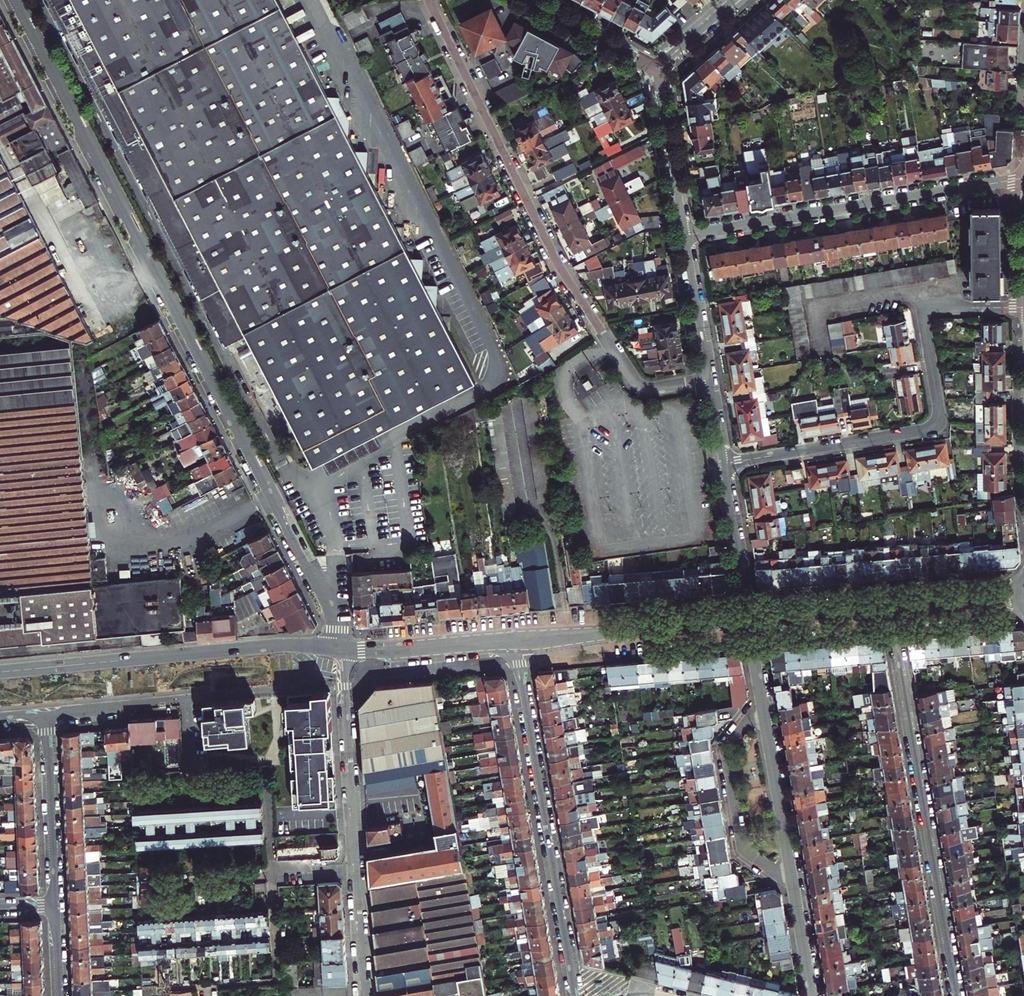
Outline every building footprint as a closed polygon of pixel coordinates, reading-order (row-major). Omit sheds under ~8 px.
[(474,383),(436,306),(425,284),(422,279),(411,258),(376,190),(367,172),(356,150),(349,136),(337,115),(278,0),(53,0),(229,340),(246,332),(315,465),(322,461),(377,433),(474,383)] [(583,1),(599,10),(604,0),(583,0),(583,1)] [(621,0),(604,0),(599,10),(612,17),(621,0)] [(625,24),(635,5),(626,0),(621,0),(612,17),(625,24)] [(635,5),(625,24),(636,30),(644,14),(648,6),(638,0),(637,0),(635,5)] [(794,6),(788,0),(774,0),(768,6),(780,19),(794,6)] [(823,18),(813,6),(807,0),(788,0),(794,6),(800,13),(805,8),(818,22),(823,18)] [(1017,0),(996,0),(990,0),(989,7),(1016,9),(1017,0)] [(369,19),(362,5),(341,15),(348,29),(369,19)] [(753,19),(740,31),(757,50),(770,39),(770,40),(786,26),(780,19),(768,6),(757,15),(760,18),(756,22),(753,19)] [(653,19),(644,14),(636,30),(653,40),(676,18),(666,7),(653,19)] [(1016,9),(989,7),(981,7),(980,12),(991,13),(990,21),(1020,23),(1020,16),(1021,9),(1016,9)] [(470,19),(462,23),(475,49),(485,44),(483,40),(486,39),(488,42),(491,41),(489,37),(492,36),(494,39),(504,34),(491,8),(483,12),(484,14),(471,21),(470,19)] [(409,26),(402,11),(384,20),(392,34),(409,26)] [(484,14),(483,12),(470,19),(471,21),(484,14)] [(804,28),(809,22),(801,13),(795,18),(804,28)] [(14,37),(5,20),(0,23),(0,44),(14,37)] [(443,142),(447,150),(474,137),(467,122),(463,125),(461,121),(465,118),(459,105),(449,110),(445,101),(434,79),(431,72),(432,72),(426,63),(420,67),(415,56),(416,56),(417,55),(418,55),(419,54),(419,52),(420,50),(419,48),(409,26),(392,34),(384,20),(379,22),(388,41),(390,44),(390,45),(391,46),(392,47),(393,48),(394,51),(389,54),(393,63),(397,62),(402,71),(398,73),(411,98),(415,96),(418,102),(413,104),(417,111),(421,109),(439,145),(443,142)] [(541,65),(548,68),(548,67),(562,75),(566,67),(571,72),(572,72),(583,61),(574,52),(521,24),(515,21),(505,40),(519,47),(514,56),(524,61),(526,61),(527,62),(529,53),(535,54),(532,66),(529,66),(528,69),(532,70),(533,67),(540,68),(541,65)] [(1019,35),(1020,23),(990,21),(990,36),(992,36),(992,44),(1008,45),(1019,46),(1019,35)] [(733,37),(721,48),(734,63),(746,52),(751,57),(752,57),(756,61),(762,55),(757,50),(740,31),(739,31),(738,30),(731,35),(733,37)] [(485,44),(475,49),(476,52),(506,38),(504,34),(494,39),(491,41),(488,42),(485,44)] [(368,36),(355,43),(361,57),(375,50),(368,36)] [(4,98),(0,101),(0,135),(4,144),(11,141),(21,161),(22,160),(28,172),(27,172),(34,184),(60,171),(45,142),(51,138),(75,184),(70,187),(72,191),(77,188),(87,208),(99,201),(14,37),(0,44),(0,90),(4,98)] [(390,44),(388,41),(384,43),(389,54),(394,51),(393,48),(392,47),(391,46),(390,45),(390,44)] [(962,68),(981,69),(1007,70),(1008,45),(992,44),(978,43),(971,43),(963,43),(962,68)] [(712,56),(710,57),(724,73),(730,79),(741,69),(734,63),(721,48),(715,53),(713,51),(710,53),(712,56)] [(426,63),(425,61),(423,62),(419,56),(421,54),(419,52),(419,54),(418,55),(417,55),(416,56),(415,56),(420,67),(426,63)] [(429,58),(424,52),(421,54),(419,56),(423,62),(425,61),(429,58)] [(532,66),(535,54),(529,53),(527,62),(526,61),(524,68),(528,69),(529,66),(532,66)] [(707,83),(710,86),(716,92),(719,89),(714,83),(724,73),(710,57),(696,70),(707,83)] [(481,65),(488,79),(502,72),(495,58),(481,65)] [(909,60),(905,65),(915,77),(918,77),(918,75),(918,65),(918,60),(909,60)] [(579,71),(585,77),(594,67),(588,61),(579,71)] [(402,71),(397,62),(393,63),(398,73),(402,71)] [(872,71),(882,83),(887,78),(878,66),(872,71)] [(1006,89),(1007,70),(981,69),(980,80),(978,82),(979,87),(1006,89)] [(684,80),(688,103),(705,100),(704,92),(703,91),(698,92),(707,83),(696,70),(684,80)] [(825,83),(820,88),(822,91),(834,80),(828,74),(822,80),(825,83)] [(933,86),(946,87),(945,80),(932,78),(933,86)] [(494,92),(501,107),(529,93),(522,79),(494,92)] [(904,93),(908,92),(906,79),(893,81),(894,90),(903,88),(904,93)] [(580,98),(584,107),(620,90),(615,80),(589,93),(580,98)] [(961,81),(945,80),(946,87),(947,90),(962,88),(961,81)] [(476,81),(476,93),(491,93),(491,81),(476,81)] [(698,92),(703,91),(704,92),(710,86),(707,83),(698,92)] [(569,84),(562,87),(565,92),(572,89),(569,84)] [(586,87),(577,92),(580,98),(589,93),(586,87)] [(589,118),(593,116),(625,100),(620,90),(584,107),(589,118)] [(799,96),(788,100),(789,105),(801,101),(799,96)] [(688,103),(691,122),(710,119),(711,119),(714,118),(712,107),(716,107),(715,98),(705,100),(688,103)] [(593,116),(598,126),(630,110),(625,100),(593,116)] [(514,130),(519,140),(549,125),(555,123),(550,112),(549,113),(544,104),(529,111),(534,120),(514,130)] [(598,126),(594,128),(599,137),(604,135),(634,120),(630,110),(598,126)] [(350,117),(337,115),(349,136),(350,117)] [(1000,115),(984,115),(986,129),(992,166),(1007,163),(1012,158),(1014,130),(999,129),(1000,115)] [(715,150),(710,119),(691,122),(693,132),(690,132),(689,133),(691,142),(692,142),(694,142),(696,154),(715,150)] [(555,123),(549,125),(551,131),(557,128),(555,123)] [(519,140),(524,149),(544,140),(542,135),(551,131),(549,125),(519,140)] [(960,171),(976,169),(970,132),(969,125),(953,127),(953,131),(960,171)] [(570,139),(566,129),(554,135),(558,144),(564,142),(570,139)] [(976,169),(992,166),(986,129),(970,132),(976,169)] [(953,131),(941,133),(945,155),(948,173),(960,171),(953,131)] [(524,149),(529,159),(558,144),(554,135),(544,140),(524,149)] [(923,178),(920,157),(916,135),(910,136),(911,145),(904,146),(904,147),(904,151),(909,180),(923,178)] [(904,146),(911,145),(910,136),(902,138),(904,146)] [(602,158),(607,155),(604,149),(600,141),(599,138),(593,140),(594,143),(585,147),(590,157),(599,153),(602,158)] [(600,141),(604,149),(609,147),(605,138),(600,141)] [(542,166),(569,152),(564,142),(558,144),(529,159),(539,179),(547,176),(542,166)] [(609,147),(604,149),(607,155),(608,156),(621,150),(618,143),(609,147)] [(422,146),(408,153),(415,167),(429,160),(427,156),(422,146)] [(641,146),(603,165),(619,199),(628,194),(645,186),(639,176),(623,184),(619,175),(615,169),(644,154),(641,146)] [(771,181),(770,173),(765,147),(760,148),(760,150),(744,153),(747,170),(747,175),(753,206),(775,203),(771,181)] [(890,149),(877,151),(882,185),(896,182),(891,153),(890,149)] [(368,152),(356,150),(367,172),(367,168),(368,152)] [(877,151),(863,153),(863,154),(869,187),(882,185),(877,151)] [(896,182),(909,180),(904,151),(891,153),(896,182)] [(844,191),(856,189),(851,156),(850,153),(838,155),(839,160),(844,191)] [(446,171),(451,181),(487,164),(482,154),(446,171)] [(856,189),(869,187),(863,154),(851,156),(856,189)] [(923,178),(948,173),(945,155),(923,159),(923,157),(920,157),(923,178)] [(15,332),(38,330),(37,326),(88,343),(95,339),(0,157),(0,333),(15,332)] [(831,193),(844,191),(839,160),(828,162),(827,157),(824,158),(831,193)] [(822,163),(812,165),(817,196),(831,193),(824,158),(823,158),(821,158),(822,163)] [(557,181),(578,171),(574,163),(553,173),(557,181)] [(451,181),(456,191),(492,174),(487,164),(451,181)] [(607,196),(611,203),(619,199),(603,165),(594,169),(606,193),(604,194),(605,197),(607,196)] [(699,168),(700,177),(707,176),(719,174),(718,165),(699,168)] [(812,165),(800,167),(800,170),(801,175),(805,198),(817,196),(812,165)] [(377,170),(367,168),(367,172),(376,190),(377,170)] [(800,170),(789,172),(785,173),(786,178),(801,175),(800,170)] [(785,173),(785,171),(770,173),(771,181),(786,178),(785,173)] [(456,191),(461,201),(496,183),(492,174),(456,191)] [(703,194),(707,214),(725,211),(721,183),(720,174),(719,174),(707,176),(709,186),(711,186),(711,190),(715,189),(715,192),(703,194)] [(736,177),(736,180),(741,209),(753,206),(747,175),(736,177)] [(786,178),(789,200),(805,198),(801,175),(786,178)] [(786,178),(771,181),(775,203),(789,200),(786,178)] [(736,180),(721,183),(725,211),(741,209),(736,180)] [(501,193),(496,183),(461,201),(465,211),(501,193)] [(562,184),(553,189),(570,223),(579,218),(575,211),(577,210),(576,208),(574,209),(562,184)] [(431,186),(426,189),(432,202),(438,200),(431,186)] [(558,220),(561,227),(570,223),(553,189),(542,194),(546,202),(549,201),(552,208),(557,217),(555,218),(556,221),(558,220)] [(631,201),(628,194),(619,199),(636,232),(644,228),(660,226),(659,216),(640,218),(637,213),(633,204),(635,203),(634,200),(631,201)] [(597,199),(590,202),(594,210),(595,211),(601,207),(597,199)] [(636,232),(619,199),(611,203),(601,207),(595,211),(597,216),(600,222),(616,214),(627,236),(636,232)] [(583,216),(594,210),(590,202),(579,207),(583,216)] [(999,229),(999,209),(974,209),(975,228),(971,228),(971,234),(975,234),(975,270),(971,270),(971,276),(975,276),(975,295),(988,295),(988,297),(991,297),(992,295),(1000,295),(1000,273),(999,229)] [(509,210),(496,217),(499,224),(513,217),(509,210)] [(597,216),(595,211),(588,214),(590,219),(597,216)] [(946,214),(933,216),(937,238),(950,236),(946,214)] [(933,216),(922,218),(926,240),(937,238),(933,216)] [(582,225),(579,218),(570,223),(587,256),(607,246),(604,239),(591,245),(591,244),(583,228),(585,227),(584,224),(582,225)] [(922,218),(909,220),(913,242),(926,240),(922,218)] [(909,220),(897,222),(901,244),(913,242),(909,220)] [(897,222),(884,225),(888,247),(901,244),(897,222)] [(574,252),(578,260),(587,256),(570,223),(561,227),(565,233),(563,235),(564,237),(566,236),(571,246),(574,253),(574,252)] [(517,225),(481,242),(485,252),(521,234),(517,225)] [(884,225),(871,227),(875,249),(888,247),(884,225)] [(871,227),(859,229),(863,251),(875,249),(871,227)] [(859,229),(847,231),(850,253),(863,251),(859,229)] [(847,231),(834,233),(838,255),(844,254),(850,253),(847,231)] [(620,233),(612,236),(615,242),(623,238),(620,233)] [(669,233),(662,234),(663,241),(670,239),(669,233)] [(834,233),(822,235),(826,257),(827,262),(827,265),(840,263),(838,255),(834,233)] [(504,250),(506,254),(526,244),(521,234),(485,252),(488,258),(504,250)] [(822,235),(810,237),(813,259),(826,257),(822,235)] [(810,237),(797,239),(801,261),(813,259),(810,237)] [(797,239),(785,242),(788,263),(801,261),(797,239)] [(785,242),(772,244),(776,265),(788,263),(785,242)] [(490,261),(495,271),(531,254),(526,244),(506,254),(490,261)] [(772,244),(760,246),(764,268),(776,265),(772,244)] [(617,245),(606,250),(608,254),(613,252),(613,253),(619,250),(617,245)] [(760,246),(748,248),(752,270),(764,268),(760,246)] [(748,248),(735,250),(739,272),(752,270),(748,248)] [(723,252),(727,274),(739,272),(735,250),(723,252)] [(710,254),(714,276),(715,276),(727,274),(723,252),(710,254)] [(463,253),(458,255),(464,266),(467,264),(468,264),(463,253)] [(523,269),(526,275),(542,270),(543,271),(539,262),(536,264),(531,254),(495,271),(500,281),(523,269)] [(584,261),(589,271),(603,268),(596,255),(584,261)] [(660,257),(654,258),(662,297),(673,295),(667,264),(661,265),(660,257)] [(423,260),(411,258),(422,279),(423,260)] [(652,299),(662,297),(654,258),(644,260),(644,262),(652,299)] [(801,299),(956,272),(954,259),(785,287),(797,360),(811,358),(801,299)] [(641,301),(634,264),(633,262),(628,263),(630,271),(630,273),(625,274),(631,303),(641,301)] [(634,264),(641,301),(652,299),(644,262),(634,264)] [(487,272),(484,265),(475,269),(479,276),(487,272)] [(603,268),(589,271),(587,272),(588,279),(604,276),(610,307),(620,305),(613,273),(612,267),(603,268)] [(620,305),(631,303),(625,274),(625,272),(625,271),(613,273),(620,305)] [(727,274),(715,276),(716,284),(728,282),(727,274)] [(525,320),(528,324),(561,302),(544,277),(526,288),(540,309),(525,320)] [(438,286),(425,284),(436,306),(438,286)] [(734,296),(735,302),(720,304),(724,323),(742,320),(741,311),(739,302),(746,301),(748,300),(746,294),(734,296)] [(746,301),(739,302),(741,311),(748,310),(746,301)] [(549,323),(567,311),(561,302),(528,324),(531,328),(546,319),(549,323)] [(537,337),(540,341),(572,320),(567,311),(549,323),(551,327),(537,337)] [(137,343),(139,346),(166,332),(160,320),(142,329),(145,335),(140,338),(138,339),(140,342),(137,343)] [(579,329),(572,320),(540,341),(543,346),(551,340),(554,345),(579,329)] [(741,340),(742,345),(756,343),(755,337),(754,337),(746,338),(744,329),(742,320),(724,323),(727,342),(741,340)] [(842,322),(846,349),(857,347),(852,320),(842,322)] [(888,346),(890,346),(909,342),(906,320),(885,324),(888,346)] [(640,339),(641,339),(679,332),(677,321),(656,325),(657,331),(647,332),(639,334),(640,339)] [(846,349),(842,322),(828,324),(833,354),(847,352),(846,349)] [(975,341),(975,348),(989,348),(989,341),(1003,341),(1003,322),(983,322),(983,341),(975,341)] [(752,328),(744,329),(746,338),(754,337),(752,328)] [(137,332),(140,338),(145,335),(142,329),(137,332)] [(173,344),(166,332),(139,346),(145,358),(173,344)] [(643,349),(648,349),(681,343),(679,332),(641,339),(643,349)] [(913,367),(909,342),(890,346),(893,363),(882,364),(883,372),(913,367)] [(681,343),(648,349),(649,359),(682,354),(681,343)] [(757,350),(756,343),(742,345),(743,351),(729,354),(732,372),(752,369),(750,360),(748,351),(756,350),(757,350)] [(178,355),(173,344),(145,358),(151,369),(178,355)] [(52,347),(0,353),(0,645),(98,637),(93,586),(90,559),(70,345),(52,347)] [(984,354),(984,373),(1004,372),(1003,353),(989,354),(989,348),(975,348),(975,354),(984,354)] [(757,359),(756,350),(748,351),(750,360),(757,359)] [(684,368),(692,366),(689,353),(682,354),(649,359),(647,360),(643,360),(645,371),(655,370),(654,368),(663,367),(663,368),(683,365),(684,368)] [(178,355),(151,369),(144,373),(150,384),(155,381),(184,366),(178,355)] [(190,377),(184,366),(155,381),(160,392),(190,377)] [(913,367),(883,372),(882,372),(884,381),(895,379),(898,395),(918,392),(913,367)] [(750,389),(751,395),(764,393),(763,386),(755,388),(753,378),(752,369),(732,372),(735,392),(750,389)] [(976,373),(976,397),(989,397),(989,390),(1004,390),(1004,372),(984,373),(976,373)] [(104,373),(94,378),(95,384),(107,378),(104,373)] [(190,377),(160,392),(151,397),(157,408),(168,402),(195,388),(190,377)] [(753,378),(755,388),(763,386),(761,377),(753,378)] [(848,387),(840,388),(844,415),(850,414),(853,427),(871,424),(871,419),(878,417),(875,400),(867,401),(868,405),(852,407),(850,400),(848,387)] [(168,402),(174,413),(201,400),(195,388),(168,402)] [(832,396),(834,403),(835,410),(819,413),(822,432),(840,429),(838,416),(844,415),(840,388),(833,389),(834,396),(832,396)] [(737,403),(740,422),(760,418),(757,402),(763,401),(767,400),(765,392),(764,393),(751,395),(752,401),(737,403)] [(921,410),(918,392),(898,395),(901,414),(921,410)] [(103,394),(97,397),(99,410),(108,405),(103,394)] [(549,473),(548,467),(547,460),(546,454),(545,448),(544,441),(543,435),(542,428),(541,425),(541,422),(540,415),(539,409),(538,402),(537,395),(523,398),(524,404),(525,411),(526,417),(527,424),(528,430),(530,437),(531,443),(532,450),(533,456),(534,462),(535,469),(536,475),(537,482),(538,488),(539,495),(540,501),(540,502),(553,499),(552,492),(551,486),(550,480),(549,473)] [(850,400),(852,407),(868,405),(867,401),(867,397),(850,400)] [(989,404),(989,397),(976,397),(976,423),(1004,422),(1004,404),(989,404)] [(171,422),(174,428),(177,426),(207,411),(201,400),(174,413),(177,419),(171,422)] [(757,402),(760,418),(766,417),(763,401),(757,402)] [(834,403),(818,406),(819,413),(835,410),(834,403)] [(803,435),(822,432),(819,413),(802,415),(800,409),(800,406),(792,407),(795,422),(801,421),(803,435)] [(800,409),(802,415),(819,413),(818,406),(800,409)] [(500,499),(501,506),(502,512),(503,519),(517,517),(516,510),(515,504),(514,497),(513,491),(512,485),(511,478),(510,472),(509,465),(508,459),(507,453),(506,446),(505,439),(504,433),(503,426),(501,420),(501,414),(499,407),(486,409),(487,416),(488,422),(489,429),(490,435),(491,442),(492,448),(493,455),(494,461),(495,467),(496,474),(497,480),(498,487),(499,493),(500,499)] [(213,422),(207,411),(177,426),(183,437),(195,431),(213,422)] [(770,434),(767,417),(766,417),(760,418),(763,435),(770,434)] [(760,418),(740,422),(744,441),(757,439),(759,446),(778,443),(776,433),(770,434),(763,435),(760,418)] [(461,420),(450,421),(453,441),(464,439),(461,420)] [(195,431),(201,442),(218,433),(213,422),(195,431)] [(1005,441),(1004,422),(976,423),(977,448),(990,448),(990,442),(1005,441)] [(103,436),(105,449),(109,447),(107,442),(116,437),(113,431),(103,436)] [(180,449),(182,452),(178,454),(182,461),(197,453),(199,458),(206,454),(225,445),(218,433),(201,442),(195,431),(183,437),(178,440),(182,448),(180,449)] [(383,445),(377,433),(322,461),(329,474),(383,445)] [(206,454),(210,460),(228,451),(225,445),(206,454)] [(947,459),(945,445),(926,448),(929,466),(946,464),(948,475),(948,478),(956,476),(953,459),(947,459)] [(931,477),(929,466),(926,448),(907,451),(909,466),(904,467),(908,495),(918,494),(916,484),(925,483),(924,480),(931,479),(931,477)] [(985,456),(985,472),(1005,472),(1005,454),(990,454),(990,448),(977,448),(974,448),(974,457),(985,456)] [(228,451),(210,460),(192,469),(197,481),(233,462),(228,451)] [(199,458),(197,453),(182,461),(184,466),(199,458)] [(901,496),(908,495),(904,467),(898,468),(896,453),(877,456),(880,475),(881,482),(881,483),(893,481),(894,484),(899,483),(901,496)] [(862,478),(880,475),(877,456),(858,459),(860,474),(854,475),(857,493),(865,492),(864,485),(862,478)] [(137,483),(145,479),(136,461),(128,466),(137,483)] [(846,461),(827,464),(830,484),(832,494),(851,491),(852,494),(857,493),(854,475),(849,475),(846,461)] [(233,462),(197,481),(194,482),(201,495),(240,475),(233,462)] [(814,487),(830,484),(827,464),(808,467),(811,482),(805,483),(808,501),(816,500),(814,487)] [(931,477),(948,475),(946,464),(929,466),(931,477)] [(802,467),(792,469),(794,479),(804,478),(802,467)] [(142,472),(147,481),(154,478),(149,468),(142,472)] [(794,482),(794,479),(792,469),(785,471),(788,483),(794,482)] [(1005,490),(1005,472),(985,472),(985,473),(976,473),(976,498),(991,498),(991,490),(1005,490)] [(748,478),(752,497),(772,493),(769,474),(748,478)] [(864,485),(881,482),(880,475),(862,478),(864,485)] [(147,481),(152,490),(159,486),(155,477),(154,478),(147,481)] [(161,485),(167,496),(172,494),(166,482),(161,485)] [(158,501),(163,499),(167,496),(161,485),(159,486),(152,490),(158,501)] [(773,501),(772,493),(752,497),(755,516),(775,512),(782,511),(780,499),(773,501)] [(993,510),(1015,507),(1014,501),(1014,494),(992,498),(993,510)] [(158,501),(164,514),(169,511),(163,499),(158,501)] [(989,523),(1002,521),(1016,520),(1016,513),(1015,507),(993,510),(992,510),(988,510),(989,523)] [(756,521),(758,538),(769,536),(779,534),(776,518),(756,521)] [(1002,521),(1004,544),(1006,566),(1011,566),(1016,566),(1021,560),(1020,560),(1016,520),(1002,521)] [(279,550),(269,531),(243,545),(247,552),(243,554),(242,560),(246,566),(279,550)] [(583,584),(574,531),(565,533),(573,586),(567,587),(570,605),(578,604),(586,604),(583,584)] [(553,593),(544,536),(516,541),(519,560),(523,559),(523,565),(524,569),(525,573),(530,609),(543,608),(556,607),(553,593)] [(758,538),(751,539),(752,547),(770,544),(769,536),(758,538)] [(961,571),(959,548),(959,542),(946,544),(949,572),(955,571),(961,571)] [(721,544),(709,545),(710,555),(723,552),(721,544)] [(911,575),(909,544),(908,544),(903,544),(904,548),(896,548),(899,576),(904,576),(911,575)] [(914,544),(909,544),(911,575),(917,574),(924,574),(921,546),(914,546),(914,544)] [(941,572),(949,572),(946,544),(934,545),(936,573),(941,572)] [(997,567),(1006,566),(1004,544),(989,545),(991,568),(997,567)] [(928,573),(936,573),(934,545),(921,546),(924,574),(928,573)] [(982,569),(991,568),(989,545),(987,545),(987,546),(974,547),(976,569),(982,569)] [(899,576),(896,548),(889,549),(889,546),(884,547),(886,577),(892,577),(899,576)] [(784,558),(786,586),(792,586),(799,585),(796,557),(795,547),(783,548),(784,558)] [(879,578),(886,577),(884,547),(878,548),(878,550),(871,550),(874,578),(879,578)] [(967,570),(976,569),(974,547),(970,547),(959,548),(961,571),(967,570)] [(861,579),(859,549),(858,548),(855,548),(856,552),(846,553),(849,581),(854,580),(861,579)] [(867,579),(874,578),(871,550),(864,551),(864,548),(859,549),(861,579),(867,579)] [(286,563),(279,550),(246,566),(234,572),(237,579),(252,572),(255,578),(286,563)] [(821,550),(808,551),(809,556),(811,584),(818,583),(824,583),(821,555),(821,550)] [(846,550),(833,551),(836,582),(842,581),(849,581),(846,553),(846,550)] [(825,555),(821,555),(824,583),(829,582),(836,582),(833,551),(824,552),(825,555)] [(809,556),(796,557),(799,585),(804,585),(811,584),(809,556)] [(107,557),(90,559),(93,586),(109,584),(107,557)] [(477,594),(480,614),(487,613),(492,613),(486,571),(485,565),(484,558),(478,559),(480,570),(473,571),(477,594)] [(771,559),(774,587),(780,587),(786,586),(784,558),(771,559)] [(769,588),(774,587),(771,559),(755,561),(756,569),(758,583),(765,588),(769,588)] [(256,590),(235,600),(235,604),(292,576),(286,563),(255,578),(242,585),(245,590),(254,586),(254,587),(255,587),(256,590)] [(485,565),(486,571),(488,570),(489,573),(498,572),(497,564),(485,565)] [(524,610),(530,609),(525,573),(518,574),(517,566),(511,567),(513,584),(518,610),(524,610)] [(684,576),(699,575),(698,568),(683,569),(684,576)] [(354,591),(380,590),(389,590),(388,581),(413,580),(412,569),(353,573),(354,591)] [(684,576),(683,569),(668,571),(671,596),(678,596),(686,595),(684,576)] [(499,612),(504,612),(498,572),(489,573),(488,570),(486,571),(492,613),(499,612)] [(498,572),(504,612),(512,611),(518,610),(513,584),(507,584),(507,580),(503,580),(502,571),(498,572)] [(671,596),(668,571),(653,572),(656,598),(663,597),(671,596)] [(656,598),(653,572),(638,574),(641,599),(648,598),(656,598)] [(638,574),(638,573),(624,575),(626,600),(632,600),(641,599),(638,574)] [(604,602),(611,602),(609,582),(602,583),(601,575),(593,576),(594,579),(597,603),(604,602)] [(626,600),(624,575),(609,576),(609,582),(611,602),(619,601),(626,600)] [(701,594),(699,575),(684,576),(686,595),(694,594),(701,594)] [(237,621),(299,589),(292,576),(235,604),(236,613),(237,621)] [(181,578),(127,583),(137,631),(141,630),(143,646),(201,641),(199,630),(183,632),(183,629),(186,629),(181,578)] [(597,603),(594,579),(591,580),(592,583),(583,584),(586,604),(597,603)] [(223,606),(222,596),(221,596),(220,580),(210,584),(212,604),(216,639),(238,637),(237,621),(236,613),(232,613),(231,605),(223,606)] [(109,584),(93,586),(98,637),(137,631),(127,583),(109,584)] [(417,613),(439,611),(436,589),(435,583),(413,586),(414,588),(415,599),(417,613)] [(404,600),(407,621),(418,620),(417,613),(415,599),(414,588),(403,589),(403,592),(404,600)] [(436,589),(441,618),(457,616),(465,615),(463,601),(461,589),(450,591),(451,595),(443,597),(441,588),(436,589)] [(237,621),(238,637),(259,635),(258,627),(306,602),(299,589),(237,621)] [(384,623),(395,622),(391,589),(389,590),(380,590),(381,598),(382,603),(384,623)] [(398,593),(403,592),(403,589),(391,589),(395,622),(407,621),(404,600),(399,601),(398,593)] [(354,591),(355,606),(374,605),(374,599),(376,599),(381,598),(380,590),(354,591)] [(560,592),(553,593),(556,607),(562,606),(560,592)] [(472,599),(463,601),(465,615),(473,615),(480,614),(477,594),(471,595),(472,599)] [(293,618),(300,631),(314,630),(317,624),(306,602),(258,627),(259,635),(280,633),(277,627),(290,620),(293,618)] [(376,604),(374,605),(355,606),(356,622),(360,625),(384,623),(382,603),(376,604)] [(199,630),(201,641),(216,639),(212,604),(197,606),(199,630)] [(1013,628),(1016,658),(1016,660),(1023,659),(1023,629),(1022,627),(1022,628),(1018,628),(1013,628)] [(1005,629),(998,630),(1001,658),(1001,659),(1016,658),(1013,628),(1005,629)] [(1001,658),(998,630),(990,630),(983,631),(985,651),(985,654),(986,659),(1001,658)] [(975,632),(968,632),(970,653),(985,651),(983,631),(975,632)] [(961,633),(953,634),(956,660),(971,658),(970,655),(970,653),(968,632),(961,633)] [(945,634),(938,635),(941,661),(956,660),(953,634),(945,634)] [(941,661),(938,635),(931,636),(923,636),(926,665),(941,664),(941,661)] [(908,643),(909,644),(913,672),(919,671),(919,666),(926,666),(926,665),(923,636),(918,637),(913,637),(908,643)] [(875,641),(870,641),(873,669),(888,667),(884,645),(878,640),(875,641)] [(864,642),(858,642),(860,670),(873,669),(870,641),(864,642)] [(860,670),(858,642),(853,643),(846,643),(848,669),(849,671),(860,670)] [(848,669),(846,643),(839,644),(831,645),(832,665),(833,669),(833,670),(835,673),(846,672),(848,669)] [(816,646),(817,666),(832,665),(831,645),(825,645),(816,646)] [(808,647),(800,647),(803,675),(812,674),(812,673),(811,667),(817,666),(816,646),(808,647)] [(792,648),(785,649),(789,673),(790,679),(790,682),(797,682),(797,680),(803,679),(803,675),(800,647),(792,648)] [(773,670),(780,669),(781,674),(789,673),(785,649),(780,649),(776,650),(776,649),(771,656),(773,670)] [(728,654),(730,673),(730,679),(733,706),(743,705),(745,701),(748,698),(741,658),(735,653),(732,653),(728,654)] [(721,654),(713,655),(715,675),(730,673),(728,654),(721,654)] [(698,656),(700,676),(715,675),(713,655),(705,656),(698,656)] [(690,657),(683,658),(685,677),(700,676),(698,656),(690,657)] [(675,658),(668,659),(670,678),(685,677),(683,658),(675,658)] [(670,678),(668,659),(659,660),(653,660),(655,685),(655,687),(671,685),(670,683),(670,678)] [(646,661),(638,662),(640,681),(640,686),(645,686),(645,684),(650,684),(650,685),(655,685),(653,660),(646,661)] [(640,681),(638,662),(630,662),(623,663),(625,683),(640,681)] [(608,664),(611,684),(625,683),(623,663),(616,664),(608,664)] [(874,690),(891,688),(889,676),(888,667),(873,669),(874,690)] [(569,679),(567,668),(539,671),(536,675),(537,680),(538,685),(566,680),(569,679)] [(775,680),(790,679),(789,673),(781,674),(780,669),(773,670),(775,680)] [(502,675),(475,677),(476,684),(467,685),(469,693),(475,691),(507,686),(506,681),(506,678),(502,675)] [(780,706),(794,704),(790,682),(790,679),(775,680),(778,694),(780,706)] [(539,691),(540,697),(576,691),(575,685),(568,686),(566,680),(538,685),(539,691)] [(443,681),(433,682),(436,698),(446,696),(443,681)] [(440,722),(436,698),(433,682),(376,687),(369,695),(361,705),(365,779),(448,765),(445,752),(444,747),(442,735),(440,722)] [(1019,684),(1019,683),(1005,685),(1006,698),(1023,696),(1023,683),(1019,684)] [(916,687),(917,695),(928,693),(928,685),(916,687)] [(507,686),(475,691),(475,693),(478,693),(479,697),(488,696),(489,701),(509,698),(508,690),(507,686)] [(863,692),(865,705),(893,700),(892,693),(891,688),(874,690),(863,692)] [(946,689),(948,702),(949,702),(955,701),(953,688),(946,689)] [(946,689),(928,693),(917,695),(918,701),(919,707),(948,702),(946,689)] [(576,691),(540,697),(541,704),(542,709),(572,704),(578,703),(576,691)] [(861,706),(865,705),(863,692),(853,694),(855,707),(861,706)] [(330,694),(288,698),(294,807),(337,805),(330,694)] [(1006,698),(998,699),(999,711),(1008,711),(1023,709),(1023,696),(1006,698)] [(510,702),(509,698),(489,701),(471,704),(473,717),(479,716),(511,710),(510,702)] [(867,717),(895,712),(894,705),(893,700),(865,705),(866,710),(867,717)] [(256,701),(206,705),(207,746),(252,742),(250,714),(257,713),(256,701)] [(782,719),(809,714),(807,702),(794,704),(780,706),(781,712),(782,719)] [(922,719),(948,715),(950,715),(951,715),(949,703),(949,702),(948,702),(919,707),(920,713),(922,719)] [(953,703),(949,703),(951,715),(959,713),(958,704),(953,704),(953,703)] [(572,704),(542,709),(543,715),(544,721),(574,717),(572,704)] [(673,715),(672,708),(658,710),(659,717),(673,715)] [(717,714),(716,709),(683,714),(684,717),(684,720),(679,720),(680,727),(716,722),(718,719),(717,714)] [(1008,711),(1009,723),(1023,721),(1023,709),(1008,711)] [(494,726),(513,723),(512,717),(511,710),(479,716),(473,717),(475,725),(493,722),(494,726)] [(657,710),(643,712),(644,720),(658,718),(657,710)] [(869,730),(897,725),(896,718),(895,712),(867,717),(869,730)] [(784,731),(811,727),(809,714),(782,719),(783,725),(784,731)] [(924,732),(944,728),(942,719),(949,718),(948,715),(922,719),(922,724),(924,732)] [(944,728),(953,726),(950,715),(948,715),(949,718),(942,719),(944,728)] [(545,727),(546,734),(579,728),(577,716),(574,717),(544,721),(545,727)] [(131,728),(131,743),(158,742),(158,739),(175,738),(177,772),(184,772),(182,718),(154,719),(130,720),(131,728)] [(450,721),(440,722),(442,735),(452,733),(450,721)] [(1009,723),(1006,723),(1007,731),(1010,731),(1010,735),(1023,734),(1023,721),(1009,723)] [(716,722),(680,727),(681,729),(682,734),(686,733),(687,739),(713,735),(715,732),(714,732),(714,728),(713,723),(716,722)] [(474,736),(475,742),(515,735),(514,728),(513,723),(494,726),(495,733),(474,736)] [(873,742),(899,737),(898,730),(897,725),(869,730),(868,730),(870,742),(873,742)] [(926,744),(949,740),(956,739),(954,726),(953,726),(944,728),(924,732),(925,738),(926,744)] [(579,728),(546,734),(547,740),(548,747),(580,741),(587,740),(586,733),(589,732),(588,727),(579,728)] [(786,744),(813,739),(811,727),(784,731),(785,737),(786,744)] [(125,728),(119,729),(120,760),(126,760),(125,747),(132,746),(131,743),(131,728),(125,728)] [(120,760),(119,729),(114,730),(106,730),(107,734),(107,742),(107,750),(107,754),(108,763),(120,763),(120,760)] [(682,734),(681,729),(676,730),(678,740),(679,740),(687,739),(686,733),(682,734)] [(96,743),(95,731),(63,734),(64,743),(64,746),(82,744),(96,743)] [(1023,746),(1023,734),(1010,735),(1011,748),(1023,746)] [(515,735),(475,742),(476,749),(497,746),(498,750),(517,747),(516,740),(515,735)] [(713,735),(687,739),(679,740),(680,749),(683,749),(683,752),(711,748),(710,742),(709,736),(712,736),(713,736),(713,735)] [(619,738),(621,748),(632,746),(630,736),(619,738)] [(4,740),(5,751),(1,751),(1,756),(2,762),(12,762),(34,761),(33,742),(31,740),(28,737),(4,740)] [(900,743),(899,737),(873,742),(876,754),(882,753),(902,750),(900,743)] [(787,750),(788,756),(814,752),(816,751),(813,739),(786,744),(787,750)] [(958,751),(956,739),(949,740),(951,753),(956,752),(958,751)] [(951,753),(949,740),(926,744),(927,750),(928,756),(951,753)] [(550,759),(585,753),(598,751),(597,747),(582,750),(580,741),(548,747),(549,752),(550,759)] [(64,755),(65,758),(96,755),(96,750),(95,748),(82,749),(82,744),(64,746),(64,755)] [(1011,748),(1012,754),(1004,755),(1005,761),(1013,760),(1023,759),(1023,746),(1011,748)] [(518,752),(517,747),(498,750),(488,752),(489,758),(480,759),(481,766),(520,760),(518,752)] [(712,753),(711,748),(683,752),(676,753),(678,765),(680,765),(713,760),(712,753)] [(881,766),(904,762),(902,755),(902,750),(882,753),(883,757),(879,757),(881,766)] [(790,768),(816,764),(814,752),(788,756),(789,763),(790,768)] [(956,752),(951,753),(928,756),(929,762),(930,769),(953,765),(958,764),(956,752)] [(551,765),(552,771),(584,766),(583,756),(586,756),(585,753),(550,759),(551,765)] [(65,766),(65,769),(83,768),(83,763),(96,763),(96,755),(65,758),(65,766)] [(1013,760),(1014,767),(1014,773),(1023,772),(1023,759),(1013,760)] [(520,760),(481,766),(482,773),(501,770),(502,775),(522,772),(521,766),(520,760)] [(714,766),(713,760),(680,765),(681,771),(687,770),(687,773),(688,776),(715,772),(714,766)] [(12,762),(2,762),(0,763),(0,774),(2,774),(34,773),(34,767),(34,761),(12,762)] [(876,780),(906,775),(905,768),(904,762),(881,766),(873,767),(875,780),(876,780)] [(792,781),(823,776),(825,775),(823,763),(818,764),(816,764),(790,768),(791,775),(792,781)] [(439,844),(370,856),(372,882),(465,866),(464,858),(461,845),(455,809),(453,796),(451,784),(450,778),(449,771),(448,765),(365,779),(366,784),(426,774),(439,844)] [(932,781),(952,778),(955,777),(953,765),(930,769),(931,774),(932,781)] [(554,778),(554,783),(592,777),(603,775),(602,769),(585,772),(584,766),(552,771),(554,778)] [(65,778),(65,781),(97,779),(96,772),(83,773),(83,768),(65,769),(65,778)] [(478,792),(484,791),(524,784),(522,777),(522,772),(502,775),(503,780),(493,782),(494,786),(491,787),(490,784),(477,786),(478,792)] [(690,789),(718,785),(716,777),(715,772),(688,776),(688,781),(685,781),(687,789),(690,789)] [(1014,773),(1011,773),(1008,773),(1009,786),(1016,785),(1023,784),(1023,772),(1014,773)] [(34,773),(2,774),(2,786),(35,785),(35,780),(34,773)] [(885,791),(908,787),(907,780),(906,775),(876,780),(878,792),(885,791)] [(795,793),(824,788),(825,788),(823,776),(792,781),(794,787),(795,793)] [(957,790),(963,789),(961,776),(955,777),(952,778),(953,787),(956,786),(957,790)] [(592,777),(554,783),(555,789),(556,796),(594,790),(592,777)] [(934,793),(957,790),(956,786),(953,787),(952,778),(932,781),(933,787),(934,793)] [(97,779),(65,781),(66,789),(66,792),(84,791),(84,788),(97,787),(97,779)] [(524,784),(484,791),(486,798),(494,797),(494,802),(497,802),(506,800),(526,796),(524,789),(524,784)] [(1016,785),(1017,798),(1023,797),(1023,784),(1016,785)] [(0,786),(0,798),(17,797),(36,797),(36,792),(35,785),(2,786),(0,786)] [(719,791),(718,785),(690,789),(692,801),(720,797),(719,791)] [(890,802),(910,799),(909,792),(908,787),(885,791),(886,794),(889,794),(890,802)] [(797,806),(826,801),(824,788),(795,793),(796,800),(797,806)] [(134,789),(127,789),(127,797),(125,797),(125,801),(134,801),(134,789)] [(963,789),(957,790),(934,793),(935,800),(936,806),(966,801),(963,789)] [(597,802),(594,790),(556,796),(557,802),(558,808),(597,802)] [(67,804),(98,803),(97,795),(84,796),(84,791),(66,792),(66,801),(67,804)] [(527,804),(526,796),(506,800),(497,802),(498,806),(483,809),(484,816),(489,815),(528,809),(527,804)] [(36,797),(17,797),(17,804),(5,804),(5,810),(18,809),(36,809),(36,805),(36,797)] [(721,804),(720,797),(692,801),(687,802),(688,808),(693,808),(694,813),(722,809),(721,804)] [(892,815),(912,811),(911,804),(910,799),(890,802),(892,811),(889,812),(890,815),(892,815)] [(968,800),(966,801),(936,806),(937,811),(939,818),(958,815),(966,814),(974,812),(973,807),(969,807),(968,800)] [(818,814),(821,814),(828,813),(826,801),(797,806),(797,810),(799,818),(818,814)] [(560,814),(561,820),(594,815),(593,810),(598,809),(597,802),(558,808),(560,814)] [(67,812),(67,816),(85,815),(85,811),(98,810),(98,803),(67,804),(67,812)] [(242,823),(252,823),(251,804),(246,805),(240,805),(242,823)] [(251,804),(252,823),(263,822),(262,804),(256,804),(251,804)] [(242,823),(240,805),(236,805),(231,806),(232,824),(242,823)] [(222,825),(220,806),(216,807),(211,807),(212,825),(222,825)] [(225,806),(220,806),(222,825),(232,824),(231,806),(225,806)] [(854,808),(856,821),(866,819),(864,806),(854,808)] [(202,826),(212,825),(211,807),(206,807),(200,808),(202,826)] [(182,827),(192,827),(191,808),(186,808),(180,809),(182,827)] [(202,826),(200,808),(196,808),(191,808),(192,827),(202,826)] [(18,809),(5,810),(5,816),(18,815),(18,821),(37,820),(37,816),(36,809),(18,809)] [(166,810),(160,810),(162,829),(172,828),(171,809),(166,810)] [(182,827),(180,809),(176,809),(171,809),(172,828),(182,827)] [(491,828),(501,826),(530,821),(529,815),(528,809),(489,815),(489,820),(491,828)] [(691,827),(724,822),(723,815),(722,809),(694,813),(695,819),(689,820),(690,827),(691,827)] [(162,829),(160,810),(156,810),(151,811),(152,829),(162,829)] [(135,819),(135,825),(135,829),(135,830),(152,829),(151,811),(145,811),(135,812),(135,819)] [(894,827),(914,824),(913,817),(912,811),(892,815),(894,827)] [(801,830),(823,827),(822,823),(819,823),(818,814),(799,818),(800,824),(801,830)] [(968,826),(966,814),(958,815),(960,827),(968,826)] [(68,828),(99,826),(99,819),(86,820),(85,815),(67,816),(67,824),(68,828)] [(594,815),(561,820),(562,826),(563,833),(597,827),(598,827),(595,815),(594,815)] [(941,831),(960,827),(958,815),(939,818),(940,824),(941,831)] [(37,820),(18,821),(19,827),(6,827),(6,834),(37,832),(37,827),(37,820)] [(371,826),(368,826),(369,843),(404,836),(402,820),(371,826)] [(530,821),(501,826),(491,828),(490,828),(490,830),(501,828),(502,838),(532,833),(531,827),(530,821)] [(252,823),(253,841),(258,841),(265,841),(263,822),(252,823)] [(695,839),(726,834),(725,829),(724,822),(691,827),(693,839),(695,839)] [(243,842),(242,823),(232,824),(233,843),(236,842),(243,842)] [(246,842),(253,841),(252,823),(242,823),(243,842),(246,842)] [(229,843),(233,843),(232,824),(222,825),(223,843),(229,843)] [(894,840),(916,836),(915,829),(914,824),(894,827),(896,836),(893,836),(894,840)] [(208,844),(213,844),(212,825),(202,826),(203,844),(208,844)] [(223,843),(222,825),(212,825),(213,844),(217,844),(223,843)] [(968,826),(960,827),(941,831),(942,837),(943,843),(970,838),(978,837),(976,825),(968,826)] [(68,836),(68,840),(86,839),(86,833),(99,833),(99,826),(68,828),(68,836)] [(192,827),(193,845),(198,845),(203,844),(202,826),(192,827)] [(828,826),(823,827),(801,830),(802,837),(803,843),(830,838),(828,826)] [(183,846),(182,827),(172,828),(173,846),(177,846),(183,846)] [(188,845),(193,845),(192,827),(182,827),(183,846),(188,845)] [(563,838),(565,845),(596,840),(602,839),(602,838),(599,839),(597,827),(563,833),(563,838)] [(167,847),(173,846),(172,828),(162,829),(163,847),(167,847)] [(143,848),(153,848),(152,829),(135,830),(136,836),(136,849),(143,848)] [(163,847),(162,829),(152,829),(153,848),(158,847),(163,847)] [(37,832),(6,834),(6,840),(19,839),(19,845),(38,844),(38,840),(37,832)] [(860,846),(867,844),(865,832),(858,833),(860,846)] [(308,834),(308,847),(340,845),(339,839),(339,833),(308,834)] [(489,846),(490,853),(534,846),(533,839),(532,833),(502,838),(503,843),(489,846)] [(696,851),(728,846),(727,841),(726,834),(695,839),(696,851)] [(899,852),(918,848),(917,842),(916,836),(894,840),(894,844),(897,843),(899,852)] [(805,855),(832,850),(834,850),(833,844),(832,838),(830,838),(803,843),(804,848),(805,855)] [(972,851),(970,838),(943,843),(944,849),(945,855),(972,851)] [(86,839),(68,840),(68,848),(69,852),(100,850),(100,844),(87,844),(86,839)] [(566,852),(567,858),(598,852),(606,851),(605,846),(598,848),(596,840),(565,845),(566,852)] [(7,851),(7,857),(39,856),(38,852),(38,844),(19,845),(20,850),(7,851)] [(863,858),(869,857),(867,844),(860,846),(863,858)] [(340,845),(308,847),(276,848),(277,861),(337,858),(340,854),(340,850),(340,845)] [(534,846),(490,853),(492,867),(503,865),(536,859),(535,852),(534,846)] [(729,852),(728,846),(696,851),(694,852),(696,864),(730,859),(729,852)] [(1011,848),(1013,858),(1020,857),(1023,857),(1023,847),(1011,848)] [(898,865),(921,861),(919,854),(918,848),(899,852),(896,852),(889,853),(890,858),(889,858),(890,866),(898,865)] [(69,860),(69,863),(87,862),(87,858),(100,857),(100,850),(69,852),(69,860)] [(807,867),(834,863),(832,850),(805,855),(806,860),(807,867)] [(569,870),(598,865),(600,865),(600,860),(607,859),(606,851),(598,852),(567,858),(568,863),(569,870)] [(947,868),(967,864),(974,862),(972,851),(945,855),(946,862),(947,868)] [(5,869),(9,868),(39,867),(39,863),(39,856),(7,857),(4,857),(5,869)] [(536,859),(503,865),(492,867),(491,867),(493,879),(494,878),(507,876),(538,871),(537,865),(536,859)] [(699,877),(736,871),(735,870),(732,871),(731,865),(730,859),(696,864),(693,864),(695,877),(699,877)] [(129,871),(137,871),(137,866),(137,860),(128,860),(129,871)] [(809,880),(837,875),(845,874),(843,861),(834,863),(807,867),(808,873),(809,880)] [(903,877),(923,874),(922,867),(921,861),(898,865),(898,868),(901,868),(903,877)] [(87,862),(69,863),(70,871),(70,875),(101,873),(101,866),(88,867),(87,862)] [(949,880),(969,877),(967,867),(970,867),(970,864),(967,864),(947,868),(948,873),(949,880)] [(137,876),(138,884),(159,884),(159,882),(159,877),(155,877),(154,865),(137,866),(137,871),(137,876)] [(570,876),(571,883),(612,876),(611,874),(599,876),(598,865),(569,870),(570,876)] [(465,866),(372,882),(373,906),(375,933),(377,962),(378,980),(481,962),(480,957),(478,945),(476,933),(474,920),(472,908),(468,883),(466,871),(465,866)] [(9,868),(10,881),(40,880),(39,875),(39,867),(9,868)] [(867,883),(873,882),(871,869),(865,870),(867,883)] [(510,879),(512,888),(540,883),(539,876),(538,871),(507,876),(507,879),(510,879)] [(738,872),(736,871),(699,877),(701,889),(712,887),(744,882),(743,881),(743,882),(740,882),(739,876),(738,873),(738,872)] [(70,883),(70,887),(88,886),(88,881),(110,879),(109,872),(101,873),(70,875),(70,883)] [(902,889),(925,885),(924,880),(923,874),(903,877),(904,885),(901,886),(902,889)] [(811,892),(839,887),(839,886),(840,886),(841,885),(842,883),(842,882),(842,881),(842,879),(841,878),(840,877),(838,876),(837,876),(837,875),(809,880),(811,887),(811,892)] [(572,888),(573,895),(604,890),(604,883),(613,882),(612,876),(571,883),(572,888)] [(1008,877),(1009,882),(1011,894),(1018,893),(1015,876),(1008,877)] [(951,892),(971,889),(974,888),(973,885),(971,886),(969,877),(949,880),(950,884),(951,892)] [(6,881),(7,893),(40,892),(40,887),(40,880),(10,881),(6,881)] [(712,887),(714,899),(747,894),(746,888),(746,884),(744,882),(712,887)] [(869,895),(875,894),(873,882),(867,883),(869,895)] [(320,884),(321,910),(343,909),(342,900),(341,886),(339,883),(320,884)] [(540,883),(512,888),(511,888),(512,895),(500,897),(501,903),(542,896),(541,889),(540,883)] [(156,902),(155,890),(159,890),(159,888),(159,884),(138,884),(138,890),(138,895),(139,903),(156,902)] [(898,903),(927,898),(926,891),(925,885),(902,889),(896,890),(898,903)] [(88,886),(70,887),(71,895),(71,898),(102,897),(102,890),(88,890),(88,886)] [(814,904),(842,899),(841,892),(839,892),(839,887),(811,892),(812,898),(814,904)] [(953,905),(973,901),(972,892),(975,892),(974,888),(971,889),(951,892),(952,898),(953,905)] [(757,906),(783,902),(781,894),(777,891),(775,889),(755,892),(757,906)] [(604,890),(573,895),(574,900),(575,907),(604,902),(607,902),(614,901),(613,895),(606,896),(604,890)] [(125,907),(139,906),(139,903),(138,895),(129,895),(120,896),(120,901),(124,900),(125,907)] [(524,906),(525,912),(545,908),(544,902),(542,896),(501,903),(502,910),(524,906)] [(71,910),(89,909),(89,904),(102,904),(102,897),(71,898),(71,907),(71,910)] [(906,914),(929,910),(928,904),(927,898),(898,903),(900,915),(906,914)] [(844,912),(842,899),(814,904),(815,910),(816,916),(835,913),(843,912),(844,912)] [(978,910),(975,910),(973,901),(953,905),(954,911),(956,917),(975,914),(978,913),(978,910)] [(606,915),(604,902),(575,907),(576,913),(577,919),(596,916),(606,915)] [(784,911),(783,902),(757,906),(760,921),(761,921),(766,920),(785,917),(784,911)] [(507,927),(547,920),(546,915),(545,908),(525,912),(526,917),(506,920),(507,927)] [(72,919),(72,922),(103,920),(103,913),(90,914),(89,909),(71,910),(72,919)] [(344,922),(343,909),(321,910),(323,935),(324,935),(345,933),(344,922)] [(911,926),(931,923),(930,915),(929,910),(906,914),(907,918),(909,917),(911,926)] [(258,931),(270,930),(269,912),(263,912),(257,913),(258,931)] [(843,912),(835,913),(838,926),(841,925),(845,925),(843,912)] [(248,931),(246,913),(242,914),(236,914),(237,932),(248,931)] [(248,931),(258,931),(257,913),(253,913),(246,913),(248,931)] [(818,929),(838,926),(835,913),(816,916),(817,923),(818,929)] [(227,933),(237,932),(236,914),(232,914),(226,915),(227,933)] [(899,915),(901,928),(911,926),(909,917),(907,918),(906,914),(900,915),(899,915)] [(978,926),(975,914),(956,917),(957,924),(958,929),(978,926)] [(207,934),(217,933),(216,915),(211,916),(206,916),(207,934)] [(216,915),(217,933),(227,933),(226,915),(222,915),(216,915)] [(596,916),(577,919),(578,925),(579,932),(613,927),(618,926),(617,920),(607,922),(606,915),(596,916)] [(195,917),(197,935),(207,934),(206,916),(201,916),(195,917)] [(187,935),(197,935),(195,917),(184,917),(176,918),(177,936),(187,935)] [(787,924),(785,917),(766,920),(768,935),(788,932),(787,924)] [(168,937),(177,936),(176,918),(171,918),(167,919),(168,937)] [(148,920),(139,920),(139,923),(140,931),(140,936),(140,939),(157,937),(157,919),(148,920)] [(168,937),(167,919),(164,919),(157,919),(157,937),(168,937)] [(481,919),(474,920),(476,933),(483,931),(481,919)] [(72,934),(90,933),(90,928),(103,927),(103,920),(72,922),(72,930),(72,934)] [(548,927),(547,920),(507,927),(508,934),(529,931),(529,936),(549,933),(548,927)] [(10,922),(11,935),(42,934),(42,930),(41,921),(10,922)] [(904,940),(933,935),(932,928),(931,923),(911,926),(901,928),(898,928),(900,940),(904,940)] [(960,942),(991,936),(989,924),(983,925),(978,926),(958,929),(958,934),(960,942)] [(820,942),(840,938),(843,938),(841,925),(838,926),(818,929),(819,934),(820,942)] [(580,937),(581,944),(600,941),(611,939),(613,939),(612,933),(614,933),(613,927),(579,932),(580,937)] [(677,956),(685,954),(680,929),(672,930),(677,956)] [(264,950),(271,949),(270,930),(258,931),(259,950),(264,950)] [(249,950),(248,931),(237,932),(238,951),(242,951),(249,950)] [(253,950),(259,950),(258,931),(248,931),(249,950),(253,950)] [(486,944),(484,931),(483,931),(476,933),(478,945),(486,944)] [(233,951),(238,951),(237,932),(227,933),(228,952),(233,951)] [(789,940),(788,932),(768,935),(771,951),(770,951),(772,960),(780,959),(792,957),(789,940)] [(73,941),(73,945),(104,943),(104,937),(91,937),(90,933),(72,934),(73,941)] [(213,953),(218,952),(217,933),(207,934),(208,953),(213,953)] [(217,933),(218,952),(223,952),(228,952),(227,933),(217,933)] [(345,933),(324,935),(326,960),(346,958),(345,947),(345,933)] [(549,933),(529,936),(518,939),(518,945),(508,947),(509,952),(551,945),(550,939),(549,933)] [(654,950),(652,933),(627,936),(628,942),(647,939),(649,954),(655,953),(654,950)] [(42,934),(11,935),(11,942),(24,941),(25,947),(42,946),(42,941),(42,934)] [(197,935),(198,954),(204,953),(208,953),(207,934),(197,935)] [(177,936),(178,955),(182,955),(188,954),(187,935),(177,936)] [(192,954),(198,954),(197,935),(187,935),(188,954),(192,954)] [(770,951),(771,951),(768,935),(763,936),(766,951),(767,961),(771,960),(772,960),(770,951)] [(913,951),(935,947),(934,940),(933,935),(904,940),(906,952),(913,951)] [(173,955),(178,955),(177,936),(168,937),(169,955),(173,955)] [(961,947),(962,954),(985,950),(993,949),(992,941),(991,936),(960,942),(961,947)] [(158,956),(157,937),(140,939),(140,941),(141,953),(141,957),(152,956),(158,956)] [(169,955),(168,937),(157,937),(158,956),(164,956),(169,955)] [(822,954),(845,950),(843,943),(841,944),(840,938),(820,942),(821,948),(822,954)] [(614,958),(611,939),(600,941),(581,944),(583,954),(584,962),(607,968),(606,960),(614,958)] [(104,943),(73,945),(73,953),(73,957),(91,956),(91,951),(104,951),(104,943)] [(551,945),(509,952),(510,957),(520,956),(522,963),(553,957),(552,951),(551,945)] [(43,954),(42,946),(25,947),(25,952),(12,953),(12,959),(43,958),(43,954)] [(912,964),(937,960),(936,953),(935,947),(913,951),(914,957),(911,958),(912,964)] [(665,952),(655,950),(655,952),(657,966),(660,981),(668,983),(672,984),(678,962),(677,959),(665,955),(665,952)] [(846,950),(845,950),(822,954),(823,960),(824,966),(849,962),(847,954),(846,950)] [(985,950),(962,954),(963,960),(964,966),(992,961),(993,961),(992,955),(986,957),(985,950)] [(490,968),(488,955),(480,957),(481,962),(482,969),(490,968)] [(91,956),(73,957),(74,966),(74,968),(105,967),(105,960),(91,961),(91,956)] [(554,964),(553,957),(522,963),(523,970),(516,971),(517,976),(555,970),(554,964)] [(693,963),(693,961),(677,957),(677,959),(678,962),(672,984),(684,987),(687,987),(692,968),(693,963)] [(780,959),(780,962),(781,969),(794,967),(792,957),(780,959)] [(43,958),(12,959),(13,971),(43,970),(43,966),(43,958)] [(346,958),(326,960),(316,961),(318,978),(324,977),(325,986),(348,985),(347,976),(346,958)] [(826,978),(855,974),(863,972),(860,960),(852,961),(849,962),(824,966),(825,973),(826,978)] [(915,976),(920,975),(940,972),(938,965),(937,960),(912,964),(905,965),(907,978),(915,976)] [(641,976),(644,963),(638,961),(635,975),(641,976)] [(994,974),(992,961),(964,966),(965,972),(966,978),(994,974)] [(299,988),(297,962),(283,963),(285,988),(299,988)] [(378,980),(378,994),(379,995),(487,995),(487,994),(485,982),(482,969),(481,962),(378,980)] [(647,978),(651,964),(644,963),(641,976),(647,978)] [(660,981),(657,966),(651,964),(647,978),(660,981)] [(697,990),(702,991),(706,972),(708,967),(699,965),(697,970),(692,968),(687,987),(697,990)] [(74,978),(74,980),(92,979),(92,974),(105,974),(105,967),(74,968),(74,978)] [(737,973),(737,972),(723,969),(722,971),(721,975),(717,995),(723,995),(732,995),(737,973)] [(44,978),(43,970),(13,971),(13,983),(44,981),(44,978)] [(537,980),(538,985),(557,982),(556,976),(555,970),(517,976),(518,982),(527,980),(527,982),(537,980)] [(869,977),(868,971),(863,972),(855,974),(856,979),(869,977)] [(712,993),(717,995),(721,975),(713,973),(706,972),(702,991),(712,993)] [(919,988),(942,984),(940,977),(940,972),(920,975),(921,984),(919,985),(919,988)] [(751,978),(752,976),(737,973),(732,995),(747,995),(751,978)] [(968,991),(997,986),(995,973),(994,974),(966,978),(967,985),(968,991)] [(828,991),(841,989),(857,986),(856,979),(855,974),(826,978),(827,986),(828,991)] [(75,989),(75,991),(112,989),(111,978),(92,979),(74,980),(75,989)] [(765,986),(766,981),(751,978),(747,995),(763,995),(765,986)] [(27,994),(44,993),(44,988),(44,981),(13,983),(14,989),(27,988),(27,994)] [(779,989),(780,987),(780,985),(766,981),(765,986),(779,989)] [(538,985),(528,987),(530,995),(548,995),(559,994),(558,989),(557,982),(538,985)] [(942,984),(919,988),(920,995),(944,995),(943,990),(942,984)] [(285,995),(349,995),(348,985),(325,986),(299,988),(285,988),(285,995)] [(779,989),(765,986),(763,995),(778,995),(779,989)] [(997,986),(968,991),(969,995),(999,995),(997,986)] [(778,995),(799,995),(798,994),(787,991),(787,988),(780,987),(779,989),(778,995)]
